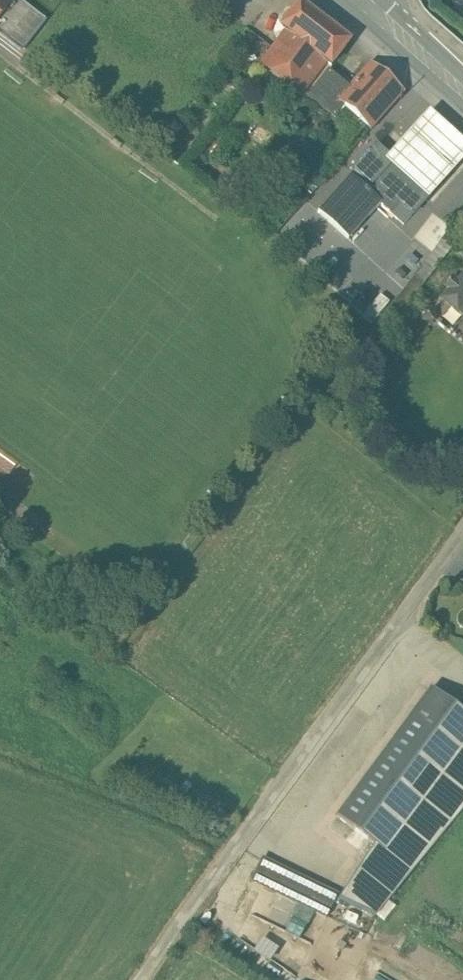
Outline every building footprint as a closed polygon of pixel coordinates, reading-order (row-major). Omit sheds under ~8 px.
[(20,0),(13,0),(9,6),(0,18),(0,30),(25,49),(47,21),(20,0)] [(9,6),(1,0),(0,0),(0,18),(9,6)] [(349,42),(299,4),(282,28),(285,30),(261,62),(302,95),(327,62),(332,65),(349,42)] [(349,88),(337,101),(338,101),(344,107),(370,130),(404,92),(371,63),(349,88)] [(349,88),(328,71),(308,96),(328,113),(338,101),(337,101),(349,88)] [(344,107),(338,101),(328,113),(335,118),(344,107)] [(381,142),(395,154),(404,143),(390,131),(381,142)] [(455,159),(428,135),(410,155),(437,179),(455,159)] [(395,162),(377,145),(350,176),(368,193),(393,164),(395,162)] [(430,197),(393,164),(368,193),(381,204),(405,225),(430,197)] [(368,193),(350,176),(318,212),(350,240),(381,204),(368,193)] [(443,299),(462,317),(462,276),(443,299)] [(432,311),(422,311),(423,321),(433,321),(432,311)] [(432,689),(338,818),(375,845),(386,853),(462,748),(462,712),(432,689)] [(386,853),(375,845),(339,900),(375,915),(462,808),(462,748),(386,853)] [(337,894),(262,858),(250,882),(325,918),(337,894)]
